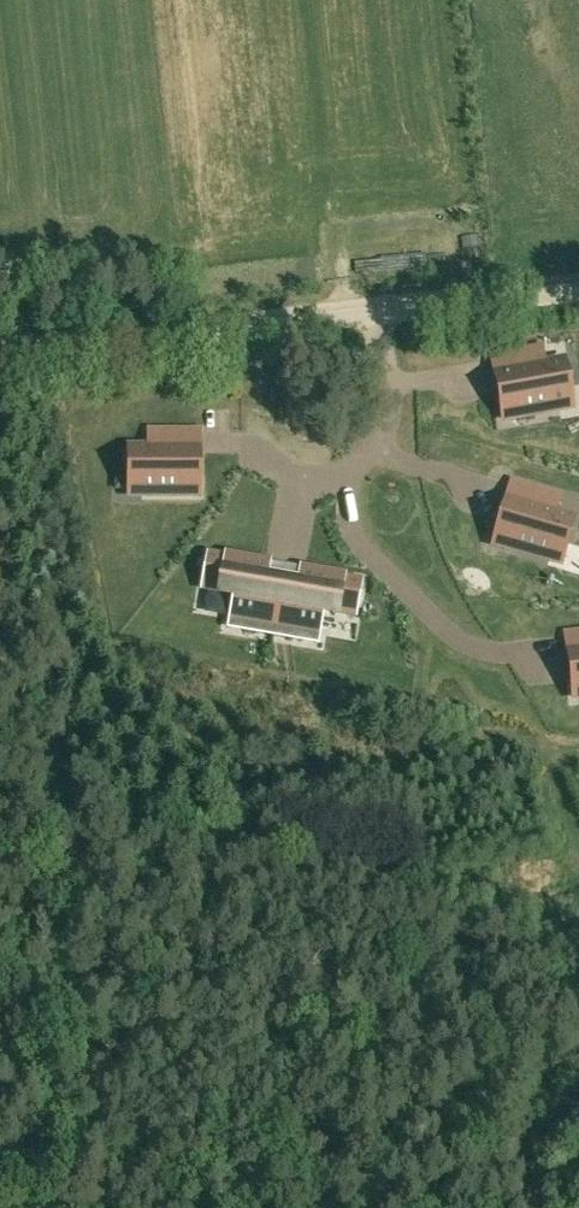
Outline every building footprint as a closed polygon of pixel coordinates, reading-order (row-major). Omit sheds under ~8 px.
[(505,373),(493,375),(501,419),(571,407),(563,363),(542,367),(538,349),(502,355),(505,373)] [(131,449),(131,493),(201,494),(202,450),(190,449),(190,431),(153,431),(153,449),(131,449)] [(509,502),(497,545),(565,564),(578,521),(556,515),(561,498),(526,488),(521,505),(509,502)] [(209,553),(204,585),(237,592),(233,615),(244,617),(259,620),(261,607),(269,562),(227,554),(226,557),(209,553)] [(294,614),(292,627),(306,629),(318,632),(322,608),(355,615),(360,583),(343,580),(344,577),(302,569),(294,614)] [(244,617),(242,628),(273,634),(277,610),(261,607),(259,620),(244,617)] [(277,610),(273,634),(304,640),(306,629),(292,627),(294,614),(277,610)] [(566,654),(572,698),(578,697),(578,634),(575,634),(577,652),(566,654)]
